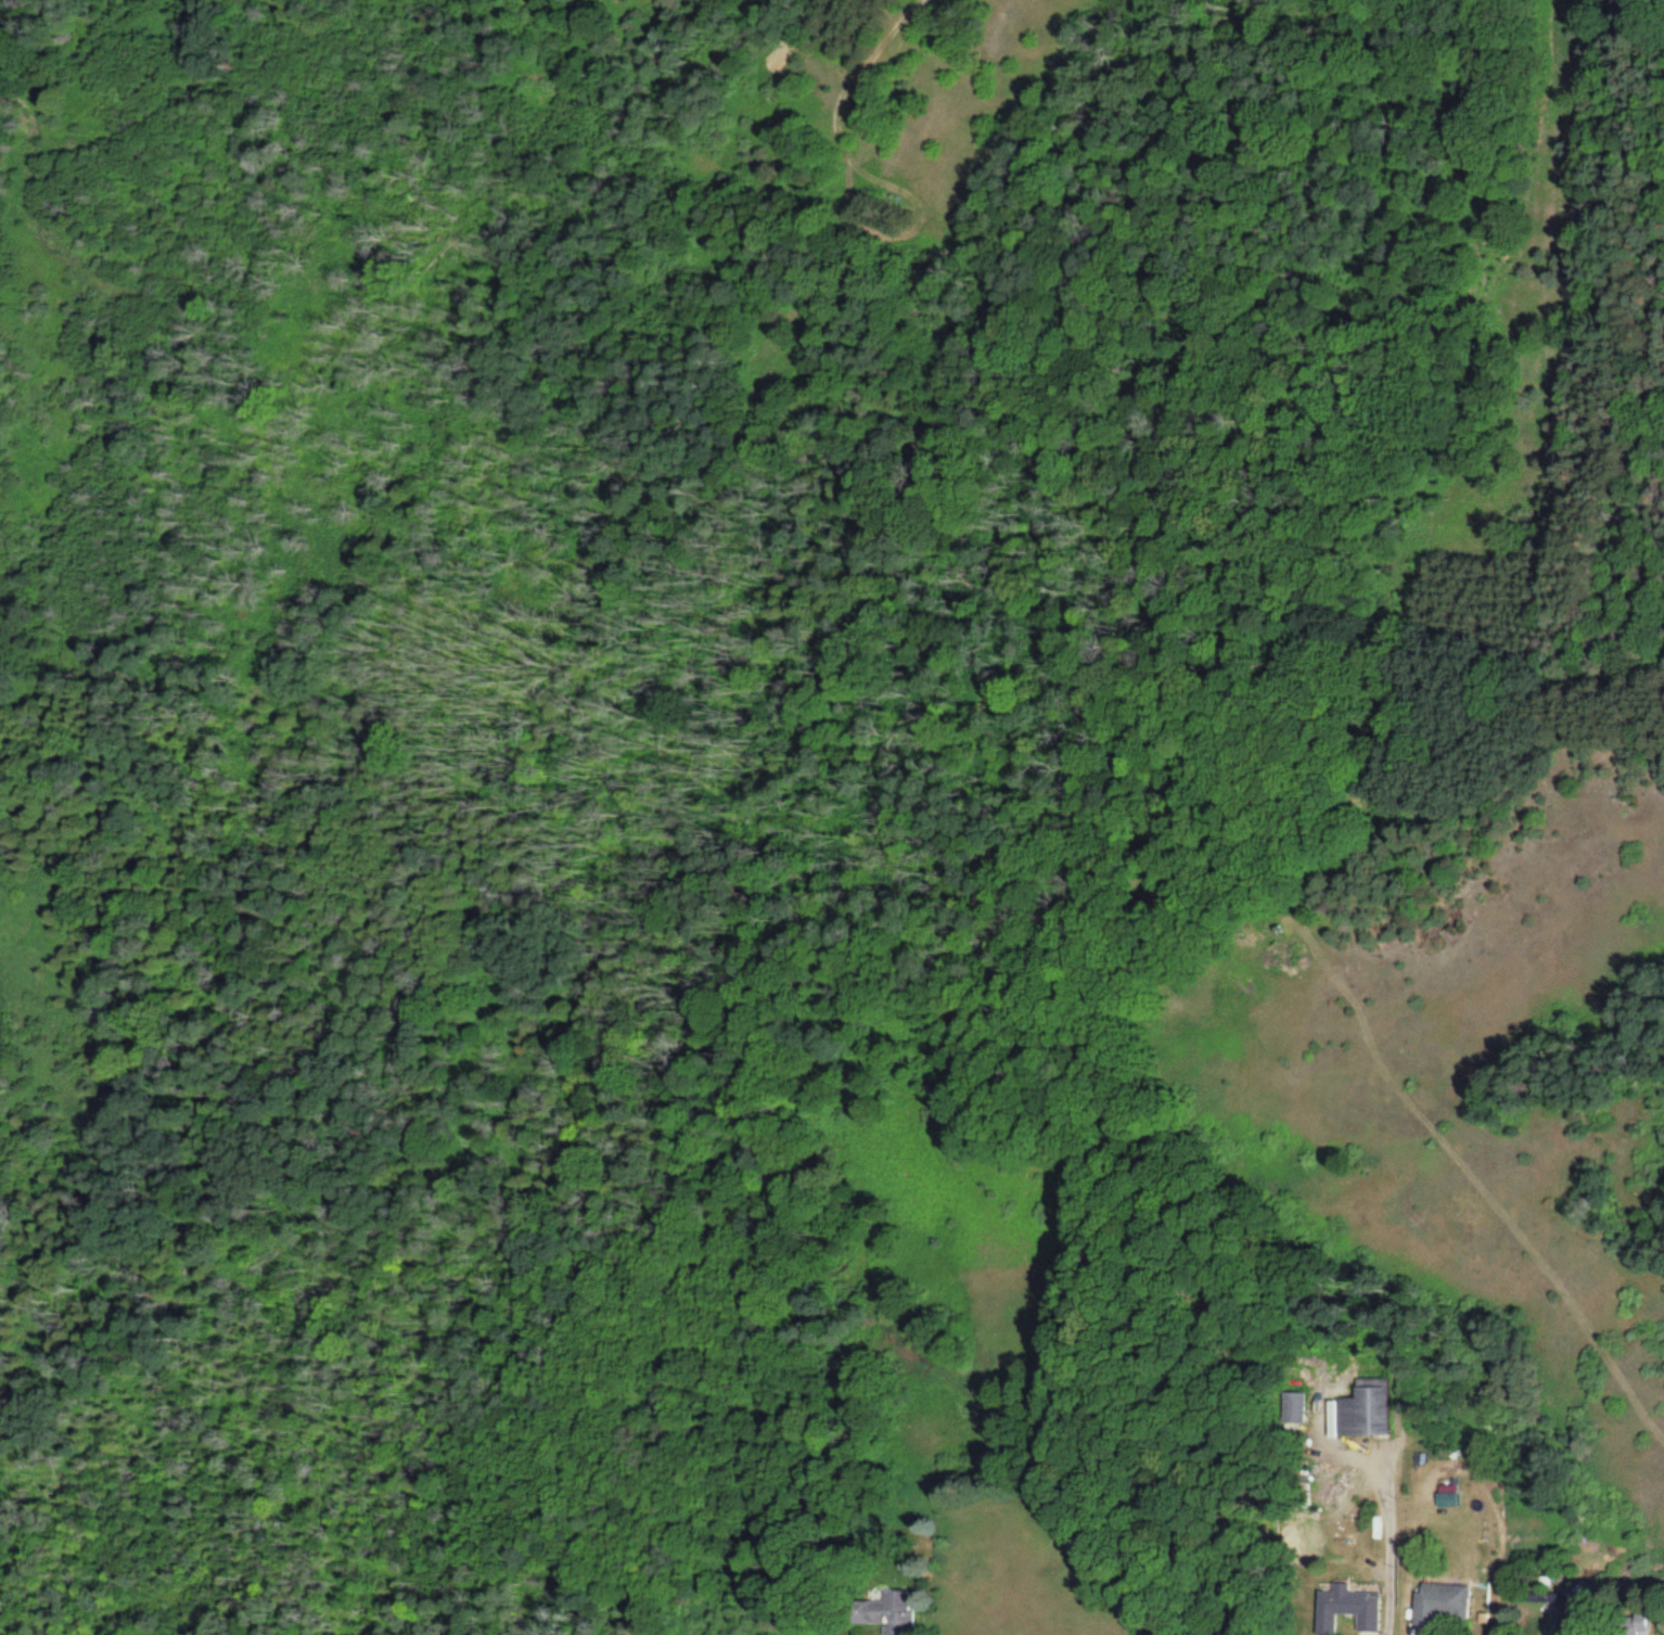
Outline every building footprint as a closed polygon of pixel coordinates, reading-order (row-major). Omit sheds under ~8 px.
[(1387,1436),(1387,1379),(1354,1379),(1354,1398),(1336,1398),(1336,1436),(1387,1436)] [(1303,1393),(1284,1393),(1284,1423),(1303,1423),(1303,1393)] [(1380,1633),(1381,1593),(1350,1592),(1350,1584),(1333,1584),(1333,1592),(1319,1592),(1318,1634),(1336,1634),(1337,1615),(1358,1616),(1357,1633),(1380,1633)] [(1415,1623),(1468,1625),(1469,1586),(1417,1584),(1415,1623)] [(845,1601),(845,1625),(883,1625),(883,1634),(912,1634),(913,1591),(884,1590),(884,1601),(845,1601)] [(1649,1615),(1619,1616),(1620,1634),(1649,1634),(1649,1615)]
